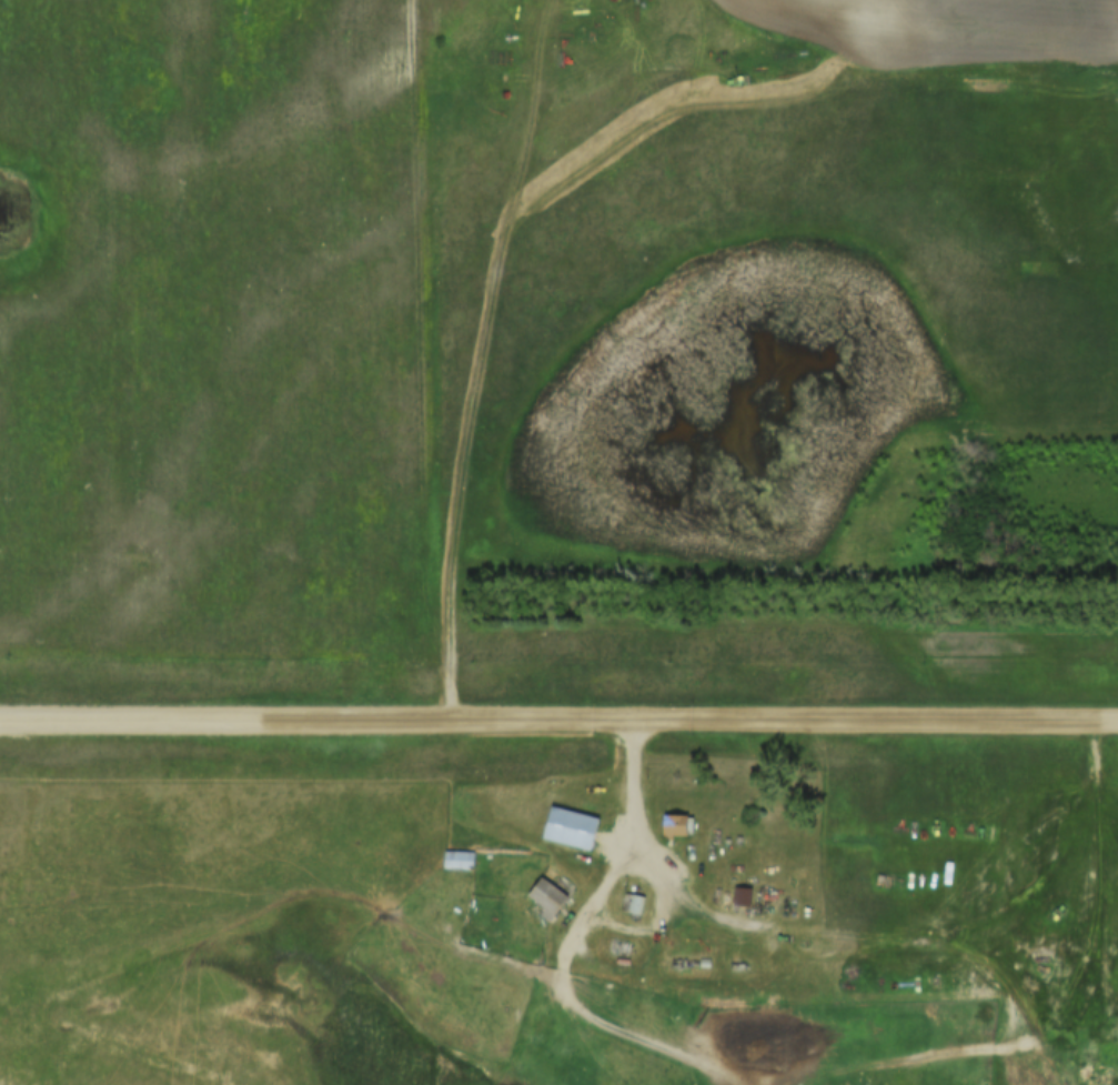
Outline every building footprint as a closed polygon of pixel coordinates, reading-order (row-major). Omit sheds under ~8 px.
[(697,840),(697,816),(665,816),(665,840),(697,840)] [(565,834),(591,843),(597,827),(571,817),(565,834)] [(475,854),(441,854),(441,871),(475,871),(475,854)] [(571,897),(543,878),(521,908),(549,928),(571,897)] [(755,908),(755,889),(737,889),(737,908),(755,908)] [(647,898),(627,892),(621,912),(641,918),(647,898)]
